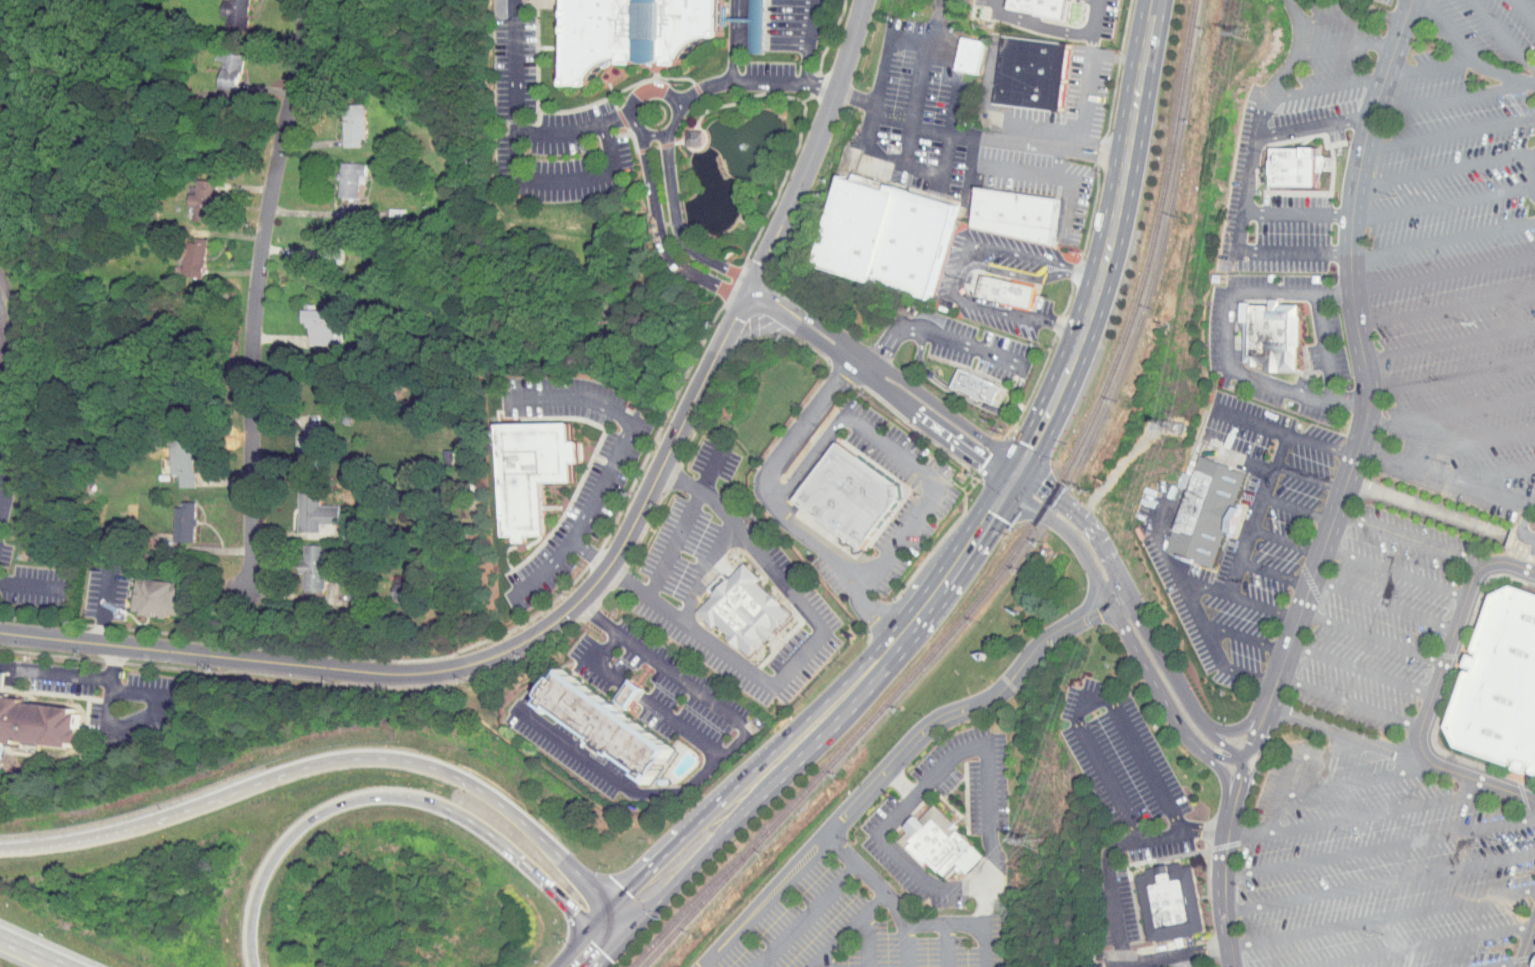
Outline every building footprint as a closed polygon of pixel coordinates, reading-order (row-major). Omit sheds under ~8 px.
[(209,11),(215,12),(214,19),(234,22),(237,0),(210,0),(209,11)] [(570,82),(569,0),(724,0),(721,34),(701,39),(693,45),(681,59),(620,56),(607,60),(598,70),(590,84),(570,82)] [(751,0),(737,0),(736,47),(751,48),(751,0)] [(1068,19),(1071,0),(1013,0),(1011,9),(1068,19)] [(964,68),(972,36),(950,31),(943,63),(964,68)] [(978,72),(985,40),(963,35),(956,67),(978,72)] [(1004,35),(996,101),(1061,109),(1069,43),(1004,35)] [(232,49),(205,44),(203,54),(211,55),(206,82),(225,86),(232,49)] [(331,141),(351,141),(350,97),(330,97),(331,141)] [(690,124),(674,124),(673,140),(689,141),(690,124)] [(685,129),(701,129),(700,145),(685,145),(685,129)] [(1270,146),(1317,147),(1316,184),(1269,183),(1270,146)] [(353,157),(327,156),(326,191),(346,192),(347,178),(353,178),(353,157)] [(955,205),(926,298),(813,263),(842,170),(955,205)] [(182,200),(182,215),(202,216),(203,175),(184,174),(184,188),(176,187),(176,200),(182,200)] [(979,187),(1058,198),(1050,243),(973,226),(979,187)] [(175,233),(172,270),(192,272),(195,235),(175,233)] [(983,274),(1037,288),(1031,308),(977,293),(983,274)] [(1238,303),(1298,304),(1296,372),(1265,371),(1265,363),(1242,362),(1243,322),(1238,322),(1238,303)] [(322,339),(322,330),(329,330),(329,320),(314,319),(315,304),(290,304),(289,319),(297,319),(297,339),(322,339)] [(960,368),(1000,386),(992,402),(953,384),(960,368)] [(502,424),(571,424),(571,479),(544,485),(543,536),(501,536),(502,424)] [(304,453),(305,430),(286,430),(285,453),(304,453)] [(167,482),(182,482),(180,434),(158,434),(159,469),(166,469),(167,482)] [(842,441),(903,485),(903,498),(867,549),(799,499),(842,441)] [(1199,457),(1247,474),(1212,568),(1165,551),(1199,457)] [(1179,469),(1169,466),(1165,480),(1174,483),(1179,469)] [(285,527),(306,527),(306,519),(327,519),(327,501),(306,501),(306,483),(285,483),(285,527)] [(163,537),(183,537),(184,499),(163,498),(163,537)] [(312,540),(289,540),(288,569),(291,569),(291,587),(312,587),(312,572),(318,572),(318,560),(311,560),(312,540)] [(742,567),(790,613),(748,658),(700,612),(742,567)] [(381,594),(398,594),(397,573),(380,574),(381,594)] [(132,578),(180,583),(176,615),(166,614),(166,617),(146,615),(147,613),(140,612),(140,610),(129,609),(132,578)] [(1510,586),(1490,596),(1471,652),(1478,654),(1477,659),(1468,656),(1466,661),(1464,667),(1472,670),(1471,673),(1464,671),(1445,728),(1454,747),(1510,766),(1512,760),(1516,761),(1513,770),(1518,772),(1524,774),(1527,765),(1532,767),(1530,772),(1534,774),(1534,594),(1510,586)] [(563,668),(675,749),(650,784),(636,774),(637,771),(616,756),(615,757),(593,741),(593,739),(555,712),(550,712),(538,703),(543,696),(542,694),(555,676),(557,677),(563,668)] [(630,684),(616,674),(600,697),(613,707),(630,684)] [(76,748),(79,708),(0,698),(0,738),(76,748)] [(932,810),(966,845),(940,871),(931,863),(926,868),(900,841),(932,810)] [(1136,874),(1144,873),(1145,867),(1179,861),(1182,865),(1192,863),(1204,929),(1148,940),(1136,874)]
